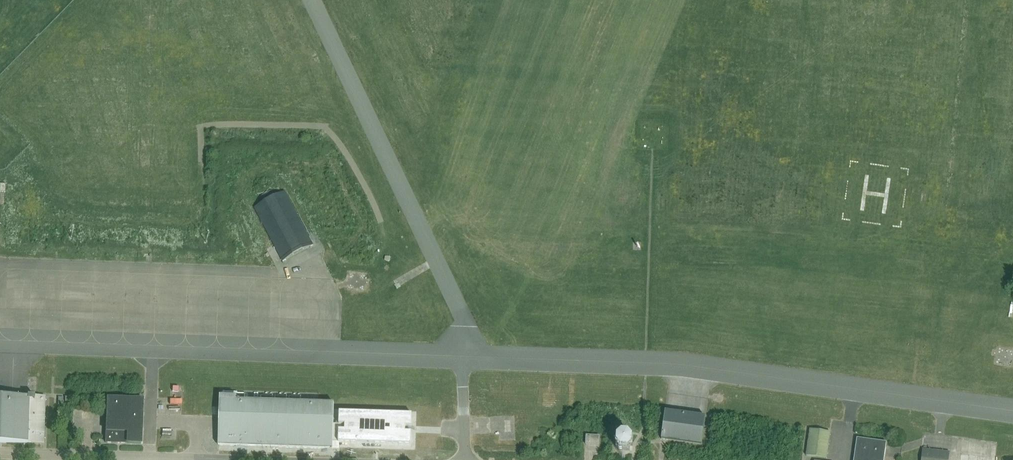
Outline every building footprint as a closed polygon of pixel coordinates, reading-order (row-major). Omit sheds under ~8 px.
[(253,208),(273,245),(283,263),(314,246),(308,235),(307,233),(308,233),(307,230),(306,231),(285,192),(276,196),(273,190),(266,194),(260,197),(263,203),(253,208)] [(43,444),(44,444),(45,396),(34,396),(27,395),(27,397),(0,396),(0,442),(43,444)] [(127,443),(141,444),(142,400),(128,399),(107,398),(105,443),(127,443)] [(333,424),(333,405),(220,401),(220,417),(219,430),(219,432),(219,437),(219,446),(236,447),(240,447),(247,447),(328,449),(331,450),(332,450),(332,443),(333,424)] [(339,424),(333,424),(332,443),(411,445),(411,433),(405,433),(406,427),(412,428),(412,415),(339,412),(339,424)] [(701,445),(705,417),(665,412),(661,439),(701,445)] [(806,456),(826,459),(830,432),(810,430),(806,456)] [(618,450),(630,451),(630,436),(619,435),(618,450)] [(585,446),(598,447),(599,438),(586,437),(585,446)] [(886,444),(886,442),(856,438),(853,459),(884,459),(886,444)] [(949,453),(922,450),(921,459),(948,459),(949,453)]
